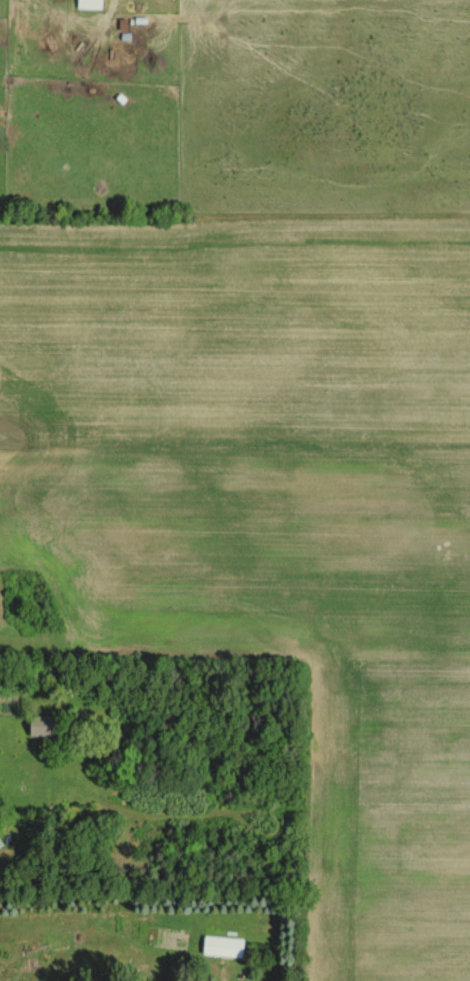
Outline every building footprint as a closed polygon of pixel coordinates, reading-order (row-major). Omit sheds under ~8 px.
[(77,8),(101,8),(101,0),(77,0),(77,8)] [(28,736),(49,735),(48,716),(27,717),(28,736)] [(202,953),(242,957),(244,938),(204,934),(202,953)]
